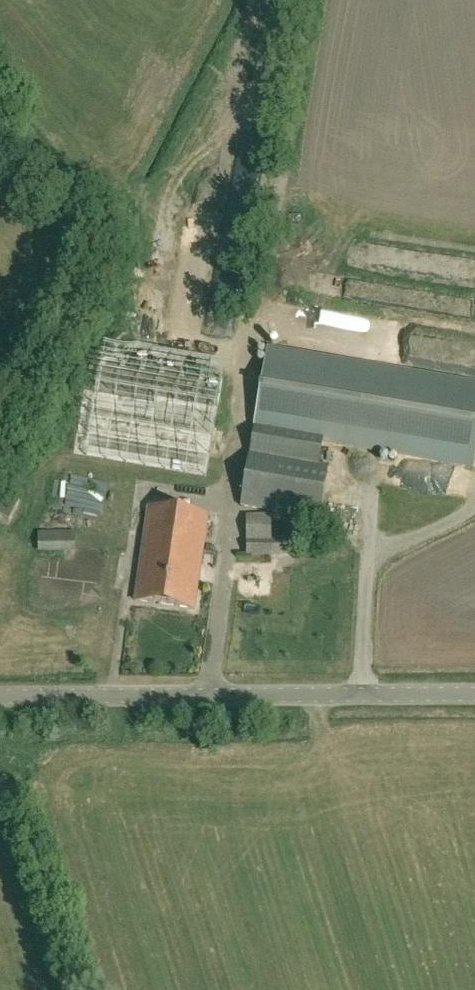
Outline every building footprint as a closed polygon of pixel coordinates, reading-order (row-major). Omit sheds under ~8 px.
[(221,331),(223,308),(209,307),(208,330),(221,331)] [(319,465),(323,441),(474,466),(474,457),(474,383),(267,349),(241,507),(320,520),(329,467),(319,465)] [(129,471),(209,482),(225,360),(144,350),(129,471)] [(406,460),(403,483),(429,485),(431,462),(406,460)] [(20,501),(6,495),(0,505),(0,517),(9,522),(20,501)] [(194,610),(208,518),(149,509),(135,602),(194,610)] [(248,517),(248,541),(248,557),(272,557),(272,541),(267,541),(267,517),(248,517)] [(75,532),(63,532),(38,532),(39,553),(64,553),(75,553),(75,532)]
